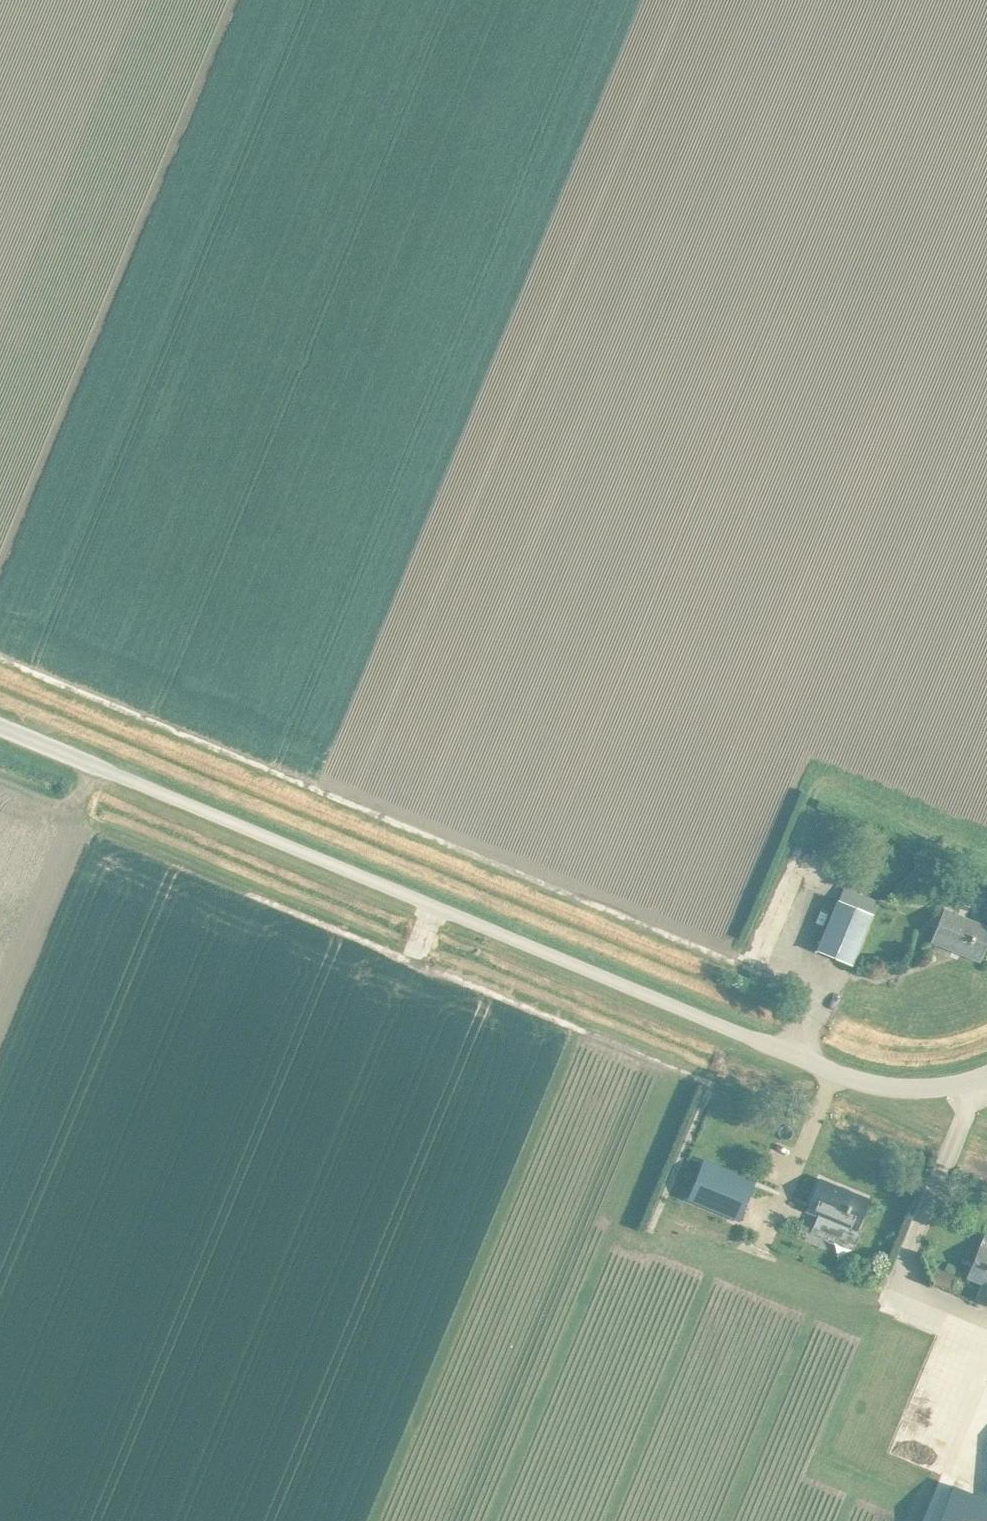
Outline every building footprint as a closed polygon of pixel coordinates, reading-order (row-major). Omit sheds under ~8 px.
[(815,950),(850,965),(871,914),(836,899),(815,950)] [(978,961),(986,939),(986,926),(943,908),(929,941),(978,961)] [(703,1165),(689,1199),(737,1220),(751,1186),(703,1165)] [(854,1231),(867,1198),(819,1178),(805,1211),(854,1231)] [(983,1234),(965,1277),(980,1284),(974,1299),(986,1304),(986,1236),(983,1234)] [(954,1486),(946,1505),(939,1520),(986,1520),(986,1500),(954,1486)]
